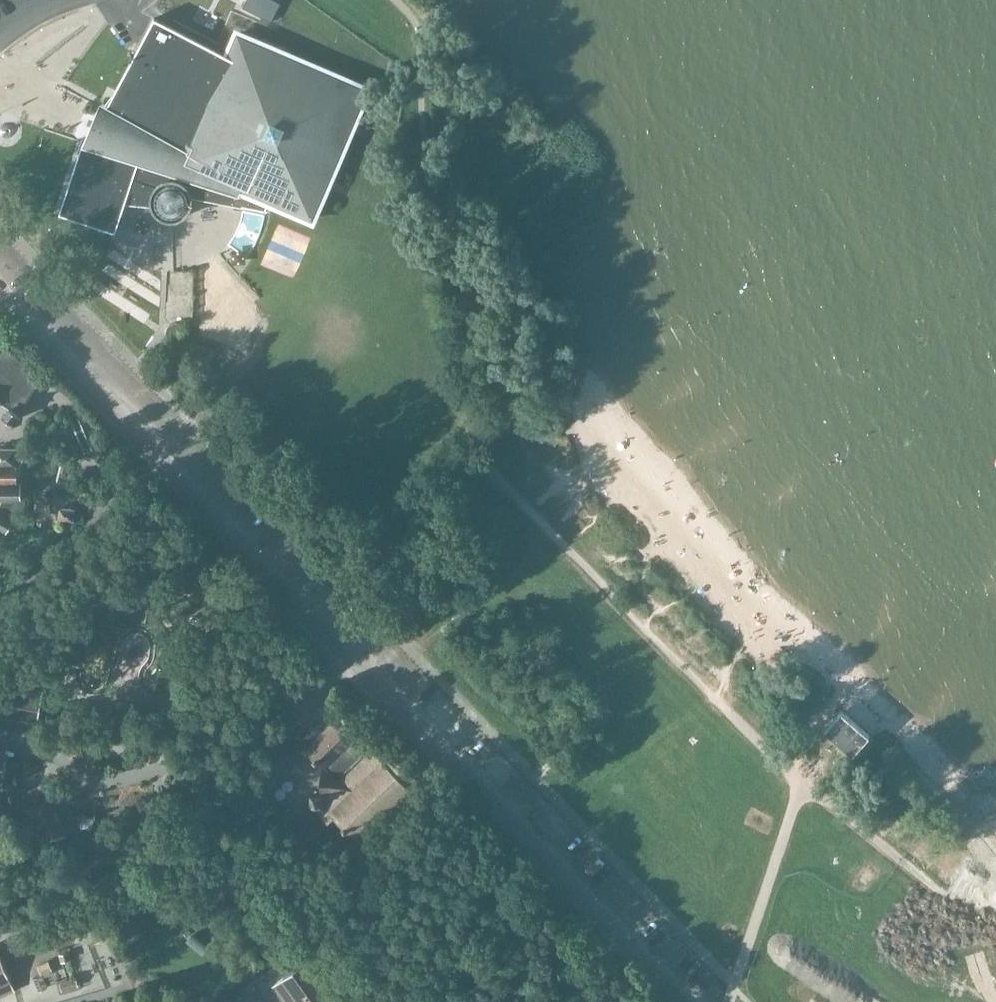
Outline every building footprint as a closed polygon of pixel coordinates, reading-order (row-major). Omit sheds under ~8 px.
[(275,0),(245,0),(242,7),(271,22),(280,3),(275,0)] [(82,142),(59,211),(116,230),(125,202),(151,205),(152,208),(154,212),(157,215),(160,217),(164,219),(167,220),(171,220),(175,220),(179,218),(183,217),(186,214),(188,211),(190,207),(191,204),(192,200),(191,196),(265,210),(269,201),(311,219),(312,220),(368,88),(299,59),(237,32),(226,57),(153,18),(135,52),(125,72),(115,90),(108,104),(105,109),(113,114),(108,125),(98,121),(93,132),(103,136),(98,147),(82,142)] [(242,255),(253,218),(236,212),(225,249),(242,255)] [(179,340),(181,339),(182,338),(183,336),(184,335),(185,333),(185,331),(185,330),(184,328),(183,326),(182,325),(181,324),(179,323),(178,322),(176,322),(174,322),(173,322),(171,323),(170,324),(168,325),(167,326),(167,328),(166,330),(166,331),(166,333),(167,335),(167,336),(168,338),(170,339),(166,359),(201,367),(205,347),(177,341),(178,340),(179,340)] [(0,348),(0,401),(9,407),(3,415),(12,421),(39,379),(6,344),(0,348)] [(6,531),(13,519),(10,517),(20,499),(21,499),(21,483),(17,483),(17,465),(14,465),(14,448),(0,448),(0,499),(2,499),(0,503),(0,528),(6,531)] [(474,504),(482,512),(489,505),(481,497),(474,504)] [(61,507),(60,508),(59,518),(72,519),(74,509),(61,507)] [(37,723),(43,687),(0,680),(0,717),(37,723)] [(334,707),(287,752),(303,770),(315,759),(323,767),(323,788),(316,794),(311,794),(311,805),(316,805),(322,811),(322,812),(328,818),(335,811),(358,835),(407,787),(405,786),(413,778),(371,734),(370,735),(373,739),(368,743),(334,707)] [(841,710),(824,730),(851,754),(869,734),(841,710)] [(284,978),(301,1001),(346,1001),(313,956),(284,978)] [(15,991),(0,957),(0,997),(15,991)]
